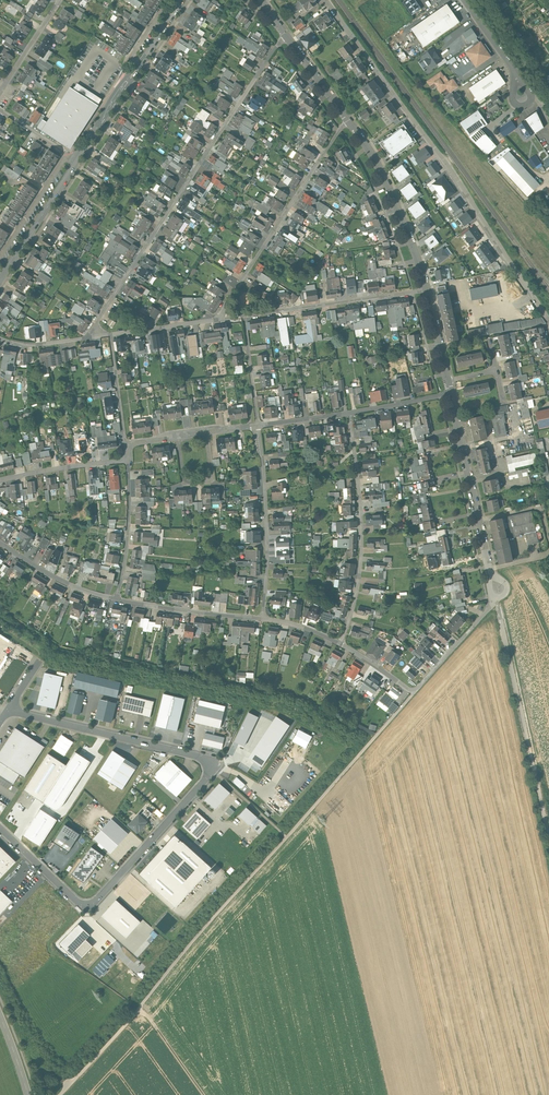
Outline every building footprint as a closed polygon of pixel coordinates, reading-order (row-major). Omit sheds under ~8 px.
[(37,3),(45,8),(48,2),(45,0),(39,0),(37,3)] [(136,0),(128,0),(127,1),(129,2),(139,9),(142,4),(136,0)] [(145,6),(154,12),(162,0),(149,0),(145,6)] [(300,2),(306,10),(309,8),(310,10),(318,4),(315,0),(302,0),(300,2)] [(403,2),(412,16),(421,9),(415,0),(406,0),(403,2)] [(499,10),(507,6),(505,1),(496,6),(499,10)] [(45,8),(37,3),(35,6),(32,5),(29,10),(34,13),(36,11),(41,14),(45,8)] [(447,4),(411,29),(424,48),(459,23),(447,4)] [(26,10),(18,5),(16,9),(24,14),(26,10)] [(76,15),(82,18),(87,9),(81,6),(76,15)] [(154,12),(145,6),(139,15),(148,21),(154,12)] [(64,9),(61,13),(62,14),(60,18),(67,22),(72,14),(64,9)] [(139,15),(134,11),(130,17),(136,20),(139,15)] [(204,18),(193,11),(188,18),(197,24),(200,25),(204,18)] [(242,13),(238,19),(246,25),(251,17),(244,11),(243,11),(242,13)] [(219,19),(210,13),(208,17),(216,22),(218,23),(220,20),(218,19),(219,19)] [(148,21),(139,15),(136,20),(135,21),(144,27),(148,21)] [(326,16),(322,19),(321,17),(314,22),(321,30),(323,29),(324,30),(332,24),(326,16)] [(114,22),(111,28),(116,31),(118,27),(121,23),(123,20),(118,17),(114,22)] [(216,22),(208,17),(206,19),(215,25),(216,22)] [(60,18),(57,22),(56,21),(53,25),(61,30),(67,22),(60,18)] [(197,24),(188,18),(184,26),(192,31),(193,29),(196,30),(199,25),(197,24)] [(114,22),(109,19),(105,24),(111,28),(114,22)] [(298,19),(296,20),(297,23),(294,25),(295,28),(302,23),(301,20),(300,21),(298,19)] [(27,24),(22,21),(19,25),(21,27),(19,30),(27,36),(29,33),(31,30),(26,26),(27,24)] [(111,28),(105,24),(102,30),(119,42),(123,36),(116,31),(111,28)] [(127,33),(125,37),(134,43),(141,32),(132,26),(129,30),(127,33)] [(127,33),(118,27),(116,31),(123,36),(125,37),(127,33)] [(306,37),(309,35),(313,32),(309,27),(302,32),(306,37)] [(471,29),(463,35),(468,43),(477,37),(471,29)] [(27,36),(19,30),(17,34),(15,32),(12,37),(17,40),(18,38),(23,41),(27,36)] [(182,36),(176,32),(172,38),(178,41),(180,39),(182,36)] [(202,37),(197,33),(195,37),(204,43),(206,40),(202,37)] [(301,41),(307,50),(316,43),(309,35),(306,37),(301,41)] [(46,36),(43,41),(44,42),(42,45),(49,50),(54,42),(46,36)] [(125,37),(123,36),(119,42),(114,49),(125,57),(134,43),(125,37)] [(204,43),(195,37),(193,40),(202,46),(204,43)] [(172,38),(168,44),(174,47),(176,44),(178,41),(172,38)] [(480,43),(478,40),(472,44),(474,47),(466,53),(476,67),(490,57),(488,54),(489,53),(484,45),(483,46),(480,43)] [(269,47),(263,44),(261,47),(260,50),(265,53),(269,47)] [(42,45),(39,49),(38,48),(35,52),(44,58),(49,50),(42,45)] [(347,45),(339,51),(345,59),(350,55),(353,53),(347,45)] [(10,51),(4,48),(1,53),(3,54),(1,58),(9,63),(13,57),(8,54),(10,51)] [(441,61),(433,49),(424,55),(427,59),(425,60),(428,65),(429,65),(431,68),(437,64),(441,61)] [(258,52),(256,55),(261,59),(265,53),(260,50),(258,52)] [(174,58),(166,53),(161,61),(169,66),(173,69),(176,65),(172,62),(174,58)] [(354,60),(350,55),(345,59),(349,63),(354,60)] [(349,63),(347,65),(351,70),(353,70),(357,75),(354,77),(357,80),(359,79),(364,75),(363,74),(366,71),(360,63),(361,63),(361,61),(358,57),(354,60),(349,63)] [(1,58),(0,59),(0,66),(5,69),(9,63),(1,58)] [(181,59),(180,59),(179,61),(184,65),(184,64),(188,67),(189,65),(186,62),(181,59)] [(252,63),(247,59),(242,67),(250,72),(255,65),(252,63)] [(445,59),(441,61),(437,64),(439,67),(447,62),(445,59)] [(161,61),(156,68),(165,73),(169,66),(161,61)] [(36,69),(28,64),(25,68),(27,69),(24,73),(36,80),(41,72),(36,69)] [(328,72),(329,74),(331,76),(338,71),(336,69),(335,67),(328,72)] [(496,70),(469,89),(478,103),(506,84),(496,70)] [(338,71),(331,76),(335,81),(342,76),(338,71)] [(161,79),(150,72),(145,80),(156,87),(161,79)] [(288,89),(274,80),(276,78),(272,75),(271,75),(266,72),(262,78),(268,82),(273,85),(286,93),(288,89)] [(24,73),(22,76),(20,76),(17,80),(26,85),(28,81),(34,85),(36,81),(36,80),(24,73)] [(441,73),(427,82),(430,86),(435,83),(438,87),(437,88),(441,92),(447,88),(450,86),(448,83),(441,73)] [(364,75),(359,79),(363,85),(365,83),(369,80),(365,75),(364,75)] [(179,83),(169,76),(167,79),(173,82),(177,85),(179,83)] [(268,82),(262,78),(258,83),(264,87),(266,84),(268,82)] [(306,87),(299,79),(293,83),(297,88),(296,88),(299,92),(306,87)] [(458,87),(453,79),(448,83),(450,86),(447,88),(450,93),(451,92),(458,87)] [(156,87),(145,80),(139,88),(158,100),(160,97),(165,100),(168,95),(156,87)] [(402,95),(391,80),(387,83),(398,98),(402,95)] [(228,86),(222,81),(220,84),(232,92),(233,89),(228,86)] [(367,86),(363,89),(366,94),(377,86),(373,82),(367,86)] [(235,86),(233,89),(239,93),(243,87),(237,83),(235,86)] [(363,85),(357,89),(359,92),(363,89),(367,86),(365,83),(363,85)] [(377,86),(366,94),(370,99),(380,91),(377,86)] [(98,106),(70,88),(47,123),(43,120),(45,116),(42,114),(36,123),(39,125),(37,128),(70,149),(98,106)] [(239,93),(233,89),(232,92),(230,95),(235,99),(239,93)] [(380,91),(370,99),(374,104),(378,101),(384,96),(380,91)] [(450,93),(444,97),(447,101),(449,100),(448,99),(454,96),(451,92),(450,93)] [(498,93),(490,98),(492,102),(497,98),(500,96),(498,93)] [(454,96),(448,99),(449,100),(455,109),(463,103),(456,94),(454,96)] [(147,101),(138,95),(134,103),(142,108),(147,101)] [(255,100),(253,98),(250,102),(252,103),(250,106),(248,104),(245,108),(252,113),(255,109),(257,111),(259,107),(258,106),(260,104),(261,103),(263,105),(266,101),(258,96),(255,100)] [(305,101),(298,112),(305,116),(306,114),(310,116),(311,113),(316,106),(313,103),(314,101),(311,99),(311,98),(308,96),(305,101)] [(184,97),(174,113),(179,116),(189,100),(184,97)] [(224,100),(221,98),(216,106),(225,112),(230,103),(224,100)] [(492,102),(487,105),(487,107),(489,110),(490,110),(493,114),(495,112),(495,113),(496,112),(496,111),(499,109),(497,107),(502,103),(501,103),(502,102),(500,100),(500,101),(499,100),(497,98),(492,102)] [(374,104),(370,106),(372,109),(380,104),(378,101),(374,104)] [(17,102),(12,109),(22,116),(26,110),(27,109),(17,102)] [(142,108),(134,103),(129,110),(140,117),(145,110),(144,109),(142,108)] [(216,106),(211,103),(207,108),(221,117),(225,112),(216,106)] [(395,103),(393,105),(399,113),(401,111),(395,103)] [(390,104),(382,110),(387,118),(396,112),(390,104)] [(22,116),(22,117),(26,119),(30,112),(26,110),(22,116)] [(36,110),(34,113),(33,112),(31,115),(32,116),(29,120),(33,122),(36,123),(42,114),(36,110)] [(478,111),(460,123),(469,137),(478,130),(487,124),(478,111)] [(536,112),(524,120),(525,122),(525,121),(533,132),(533,133),(534,135),(544,128),(536,112)] [(256,123),(247,117),(247,119),(239,114),(235,119),(252,130),(256,123)] [(261,120),(253,115),(251,119),(258,123),(261,120)] [(127,120),(121,116),(117,122),(123,126),(125,123),(127,120)] [(211,124),(209,122),(208,124),(197,117),(195,120),(195,121),(213,133),(217,127),(212,123),(211,124)] [(252,130),(235,119),(231,125),(239,130),(240,129),(249,135),(252,130)] [(331,120),(325,124),(329,129),(334,125),(331,120)] [(510,120),(497,130),(504,137),(516,128),(510,120)] [(213,133),(195,121),(190,128),(193,129),(198,133),(201,129),(206,132),(204,135),(210,138),(213,133)] [(533,132),(525,121),(525,122),(518,126),(521,131),(521,132),(523,135),(524,135),(526,137),(533,133),(533,132)] [(123,126),(117,122),(114,128),(119,131),(121,128),(123,126)] [(324,132),(319,128),(318,130),(309,124),(306,128),(313,132),(326,141),(330,135),(324,131),(324,132)] [(383,140),(379,143),(392,160),(395,157),(400,153),(400,154),(408,148),(407,148),(412,144),(413,145),(416,142),(403,124),(399,128),(400,129),(392,135),(391,133),(388,136),(388,137),(383,141),(383,140)] [(478,130),(469,137),(485,154),(493,147),(478,130)] [(326,141),(313,132),(311,137),(318,141),(316,143),(322,146),(326,141)] [(127,139),(118,133),(116,136),(125,143),(126,143),(128,139),(127,139)] [(243,142),(229,133),(223,141),(232,147),(234,144),(239,148),(243,142)] [(309,137),(306,135),(302,142),(307,146),(311,139),(309,137)] [(119,143),(111,137),(106,145),(114,150),(119,143)] [(197,140),(193,138),(192,138),(188,145),(190,146),(198,151),(203,144),(197,140)] [(253,144),(247,140),(245,144),(247,145),(245,147),(249,150),(253,144)] [(232,147),(223,141),(217,151),(218,151),(227,157),(233,148),(232,147)] [(44,147),(35,142),(31,149),(39,154),(44,147)] [(114,150),(106,145),(101,152),(110,157),(114,150)] [(198,151),(190,146),(186,154),(185,154),(189,156),(194,159),(199,151),(198,151)] [(28,152),(21,147),(18,152),(25,157),(28,152)] [(316,156),(303,148),(299,154),(309,160),(312,162),(316,156)] [(419,152),(413,156),(416,160),(415,160),(417,164),(419,166),(423,163),(431,157),(425,148),(419,152)] [(344,149),(336,154),(340,160),(342,159),(344,163),(351,160),(348,155),(344,149)] [(49,150),(39,166),(49,173),(50,173),(60,157),(49,150)] [(413,156),(419,152),(417,150),(409,156),(411,158),(413,156)] [(227,157),(218,151),(216,154),(220,157),(226,160),(228,157),(227,157)] [(540,185),(508,152),(496,163),(528,197),(540,185)] [(299,154),(298,153),(293,159),(301,164),(305,167),(309,160),(299,154)] [(219,160),(212,155),(208,161),(219,168),(224,171),(227,165),(224,163),(219,160)] [(532,168),(540,163),(535,155),(527,160),(532,168)] [(99,162),(94,158),(90,164),(96,167),(98,165),(99,162)] [(184,166),(173,159),(171,162),(172,162),(188,172),(191,167),(186,163),(184,166)] [(333,162),(327,159),(324,164),(329,168),(331,166),(333,162)] [(219,168),(208,161),(204,167),(210,171),(212,168),(217,171),(219,168)] [(188,172),(172,162),(170,165),(180,171),(178,174),(184,178),(188,172)] [(434,163),(427,168),(433,176),(438,172),(440,171),(434,163)] [(96,167),(90,164),(86,170),(92,173),(94,170),(96,167)] [(329,168),(324,164),(320,170),(333,178),(336,180),(339,175),(334,171),(329,168)] [(349,170),(339,164),(336,169),(334,171),(344,177),(349,170)] [(39,166),(38,166),(37,168),(31,165),(28,171),(33,174),(31,178),(42,185),(49,173),(39,166)] [(396,178),(406,170),(402,165),(398,168),(392,172),(396,178)] [(17,166),(13,171),(20,176),(23,170),(17,166)] [(13,171),(7,168),(4,172),(17,181),(20,176),(13,171)] [(406,170),(396,178),(399,183),(405,178),(410,175),(406,170)] [(175,177),(167,171),(165,175),(169,177),(173,180),(175,177)] [(440,175),(438,172),(433,176),(430,178),(432,181),(434,179),(440,175)] [(211,180),(202,174),(196,183),(205,189),(211,180)] [(302,178),(296,174),(294,177),(292,180),(298,184),(302,178)] [(287,176),(284,182),(289,185),(292,180),(287,176)] [(173,180),(169,177),(164,185),(172,190),(177,182),(173,180)] [(218,180),(213,177),(211,180),(218,185),(220,181),(218,180)] [(318,177),(314,183),(324,189),(328,183),(318,177)] [(438,193),(449,185),(443,177),(436,182),(432,185),(435,189),(438,193)] [(432,185),(436,182),(434,179),(432,181),(426,185),(432,192),(435,189),(432,185)] [(298,184),(292,180),(289,185),(289,186),(294,189),(298,184)] [(91,186),(83,181),(78,188),(86,193),(91,186)] [(205,189),(196,183),(191,191),(191,192),(196,195),(200,198),(201,196),(205,189)] [(404,196),(414,188),(410,183),(406,186),(400,191),(404,196)] [(26,184),(10,208),(21,216),(37,191),(26,184)] [(164,185),(162,184),(158,190),(165,194),(169,197),(173,191),(172,190),(164,185)] [(321,188),(315,184),(312,190),(317,193),(321,188)] [(455,193),(449,185),(438,193),(441,196),(444,201),(448,198),(455,193)] [(370,186),(365,195),(366,196),(373,193),(370,186)] [(86,193),(78,188),(73,196),(81,201),(86,193)] [(414,188),(404,196),(408,201),(413,197),(418,193),(414,188)] [(288,195),(279,190),(274,198),(282,204),(288,195)] [(157,196),(151,192),(148,198),(154,201),(155,199),(157,196)] [(311,197),(305,193),(301,199),(318,210),(325,215),(329,209),(319,203),(318,204),(315,202),(315,201),(310,198),(311,197)] [(207,200),(201,196),(200,198),(196,195),(194,198),(204,205),(207,200)] [(444,201),(441,196),(437,199),(442,206),(450,201),(448,198),(444,201)] [(190,200),(185,197),(181,203),(187,206),(188,204),(190,200)] [(274,198),(272,197),(268,204),(267,204),(272,207),(280,212),(284,205),(282,204),(274,198)] [(373,198),(367,200),(367,201),(368,203),(364,205),(364,204),(362,205),(364,210),(366,210),(367,212),(369,212),(370,215),(375,213),(379,212),(373,198)] [(318,210),(301,199),(297,205),(310,213),(314,216),(318,210)] [(458,199),(450,205),(455,212),(461,208),(463,206),(458,199)] [(412,214),(422,206),(418,201),(414,205),(408,209),(412,214)] [(166,206),(160,202),(158,205),(153,202),(151,205),(162,212),(166,206)] [(268,204),(265,202),(263,205),(270,210),(272,207),(267,204),(268,204)] [(72,208),(64,203),(60,209),(66,213),(77,220),(83,211),(83,210),(82,209),(75,204),(72,208)] [(187,206),(181,203),(177,208),(183,212),(185,209),(187,206)] [(263,205),(259,203),(258,204),(263,207),(262,209),(268,213),(270,210),(263,205)] [(347,215),(353,206),(348,203),(343,212),(347,215)] [(268,213),(262,209),(263,207),(258,204),(255,208),(263,214),(260,219),(270,226),(274,220),(266,215),(268,213)] [(162,212),(151,205),(149,208),(151,209),(149,212),(158,218),(162,212)] [(422,206),(412,214),(416,219),(421,215),(426,212),(422,206)] [(89,210),(84,207),(82,209),(83,210),(83,211),(90,216),(92,212),(89,210)] [(10,208),(9,208),(1,221),(13,229),(21,216),(10,208)] [(463,211),(461,208),(455,212),(453,214),(455,217),(463,211)] [(60,209),(57,215),(63,218),(66,213),(60,209)] [(305,218),(295,212),(291,218),(301,224),(305,218)] [(459,219),(464,215),(462,212),(454,218),(456,220),(459,219)] [(370,215),(366,217),(368,222),(372,221),(377,218),(375,213),(370,215)] [(464,215),(459,219),(464,226),(472,220),(467,213),(464,215)] [(68,214),(62,224),(70,228),(71,229),(77,220),(68,214)] [(152,222),(142,215),(139,220),(136,218),(133,223),(137,226),(146,231),(152,222)] [(180,218),(175,215),(168,224),(179,230),(185,221),(180,218)] [(192,222),(182,215),(180,218),(185,221),(190,225),(192,222)] [(421,224),(425,220),(428,218),(426,215),(423,217),(419,221),(421,224)] [(260,219),(257,217),(254,223),(257,225),(256,227),(260,230),(261,228),(267,232),(270,226),(260,219)] [(291,218),(287,224),(297,230),(301,224),(291,218)] [(377,220),(377,218),(372,221),(374,225),(371,226),(372,229),(384,224),(381,218),(377,220)] [(425,220),(421,224),(417,226),(423,234),(431,228),(425,220)] [(249,227),(242,223),(240,222),(238,226),(246,231),(249,227)] [(338,223),(334,230),(340,234),(344,227),(338,223)] [(179,230),(168,224),(163,233),(168,237),(174,241),(176,242),(182,233),(179,230)] [(372,229),(367,231),(369,234),(373,233),(374,236),(378,234),(380,241),(389,237),(387,231),(384,224),(372,229)] [(61,231),(53,226),(48,233),(57,239),(61,231)] [(146,231),(137,226),(132,235),(140,241),(146,231)] [(462,236),(465,234),(470,230),(468,227),(460,233),(462,236)] [(9,234),(0,228),(0,248),(9,234)] [(71,229),(70,228),(68,231),(73,235),(77,238),(79,235),(71,229)] [(288,232),(282,228),(279,234),(284,238),(286,235),(288,232)] [(481,238),(473,228),(470,230),(465,234),(468,237),(465,239),(471,246),(473,245),(481,238)] [(428,239),(433,235),(436,233),(434,230),(426,236),(428,239)] [(260,238),(250,232),(244,240),(245,240),(254,246),(260,238)] [(57,239),(48,233),(44,241),(52,246),(57,239)] [(284,238),(279,234),(275,240),(280,243),(282,240),(284,238)] [(220,243),(222,239),(216,235),(213,239),(220,243)] [(431,249),(439,243),(433,235),(428,239),(424,241),(431,249)] [(130,247),(116,238),(114,240),(129,250),(130,247)] [(163,242),(158,238),(154,244),(159,248),(161,245),(163,242)] [(114,240),(113,240),(108,248),(114,252),(115,250),(118,252),(120,250),(126,254),(125,255),(131,259),(134,254),(129,250),(114,240)] [(245,240),(239,249),(248,255),(254,246),(245,240)] [(283,247),(274,241),(269,249),(278,255),(283,247)] [(446,243),(438,249),(440,251),(443,249),(448,245),(446,243)] [(138,248),(132,244),(130,247),(129,250),(134,254),(138,248)] [(159,248),(154,244),(150,250),(156,254),(158,251),(159,248)] [(239,251),(231,246),(231,245),(229,248),(229,249),(227,252),(229,254),(231,251),(237,254),(239,251)] [(488,250),(484,245),(475,251),(479,257),(488,250)] [(40,252),(35,249),(31,255),(37,258),(38,255),(40,252)] [(390,249),(384,250),(384,251),(386,251),(386,256),(385,257),(385,260),(391,259),(396,259),(394,249),(390,249)] [(448,256),(443,249),(440,251),(433,256),(438,264),(448,256)] [(113,253),(107,250),(106,253),(104,252),(99,259),(106,264),(113,253)] [(492,255),(488,250),(479,257),(483,262),(492,255)] [(37,258),(31,255),(25,264),(38,272),(44,262),(37,258)] [(48,261),(38,255),(37,258),(44,262),(46,264),(48,261)] [(241,259),(239,263),(234,259),(233,260),(229,257),(230,256),(228,255),(226,258),(227,258),(243,269),(246,263),(241,259)] [(496,261),(492,255),(483,262),(487,267),(496,261)] [(156,264),(145,257),(140,265),(151,272),(156,264)] [(243,269),(227,258),(224,263),(234,270),(233,271),(239,275),(243,269)] [(498,265),(497,262),(489,268),(491,270),(498,265)] [(265,267),(259,263),(256,269),(262,273),(263,270),(265,267)] [(371,270),(368,270),(369,280),(372,280),(373,283),(368,283),(369,293),(380,291),(377,272),(377,269),(376,263),(370,264),(371,270)] [(500,267),(498,265),(491,270),(492,273),(500,267)] [(137,274),(148,281),(153,274),(141,266),(137,274)] [(272,279),(261,273),(262,273),(256,269),(252,275),(268,285),(272,279)] [(444,269),(435,271),(437,281),(443,279),(446,279),(444,269)] [(32,277),(24,271),(19,279),(27,284),(32,277)] [(382,272),(377,272),(380,291),(386,290),(386,284),(385,284),(385,280),(385,278),(383,278),(382,272)] [(330,288),(328,289),(326,290),(327,299),(334,298),(332,278),(329,279),(327,279),(327,283),(329,282),(330,288)] [(335,278),(332,278),(334,298),(341,297),(338,278),(335,278)] [(27,284),(19,279),(14,286),(23,291),(27,284)] [(355,279),(346,280),(348,296),(352,295),(352,294),(357,293),(355,282),(355,279)] [(385,280),(385,284),(386,284),(386,290),(395,289),(394,279),(385,280)] [(136,284),(130,280),(127,286),(137,293),(137,292),(142,295),(146,289),(142,286),(141,287),(136,284)] [(364,281),(355,282),(357,293),(365,292),(364,281)] [(261,287),(254,282),(250,287),(258,292),(261,287)] [(445,283),(438,284),(439,288),(444,287),(445,291),(447,290),(445,283)] [(112,287),(107,284),(105,287),(103,289),(109,293),(112,287)] [(219,287),(213,284),(209,291),(217,296),(221,298),(223,294),(224,295),(225,294),(226,293),(226,292),(219,287)] [(496,285),(470,290),(472,301),(498,296),(496,285)] [(137,293),(127,286),(123,291),(129,295),(131,292),(136,295),(137,293)] [(439,288),(438,288),(439,294),(440,294),(440,295),(448,293),(448,292),(448,290),(447,290),(445,291),(444,287),(439,288)] [(103,289),(101,292),(99,295),(105,299),(109,293),(103,289)] [(316,290),(307,292),(307,299),(308,301),(318,300),(316,290)] [(287,293),(278,295),(278,296),(275,297),(276,302),(279,302),(279,305),(284,305),(283,304),(287,303),(287,302),(290,302),(289,295),(287,295),(287,293)] [(298,297),(293,293),(291,296),(289,295),(290,302),(293,304),(298,297)] [(440,295),(437,295),(440,311),(451,309),(448,293),(440,295)] [(11,298),(5,294),(1,300),(7,304),(9,301),(11,298)] [(215,298),(210,295),(206,301),(217,308),(223,300),(221,298),(217,296),(215,298)] [(101,304),(92,298),(86,307),(96,313),(101,304)] [(200,298),(183,298),(183,305),(186,307),(192,310),(197,304),(200,298)] [(206,301),(202,298),(200,298),(197,304),(203,308),(204,306),(206,308),(206,309),(213,314),(217,308),(206,301)] [(409,298),(393,300),(397,323),(402,323),(401,318),(405,318),(404,310),(403,307),(409,306),(410,306),(409,298)] [(393,300),(386,301),(387,308),(388,311),(390,324),(392,324),(392,322),(396,322),(393,300)] [(386,301),(376,303),(377,312),(388,311),(387,308),(386,301)] [(358,305),(351,306),(353,321),(355,330),(370,328),(371,332),(375,332),(373,318),(362,319),(363,320),(360,321),(360,318),(358,305)] [(159,311),(151,306),(146,314),(155,319),(158,315),(160,311),(159,311)] [(351,306),(344,307),(345,309),(346,321),(353,321),(351,306)] [(178,309),(168,310),(170,321),(180,319),(179,317),(178,309)] [(345,309),(337,310),(339,324),(347,323),(346,321),(345,309)] [(451,309),(440,311),(447,342),(458,340),(451,309)] [(309,313),(302,314),(303,320),(304,320),(304,323),(306,323),(308,335),(295,337),(296,344),(314,342),(313,336),(311,325),(310,319),(309,313)] [(90,322),(84,318),(82,321),(73,315),(71,318),(76,321),(86,328),(90,322)] [(76,321),(71,318),(66,319),(66,322),(74,327),(73,327),(83,334),(86,328),(76,321)] [(270,337),(267,318),(260,319),(261,326),(265,326),(267,338),(270,337)] [(116,323),(110,319),(107,325),(112,328),(116,323)] [(259,319),(250,321),(251,330),(260,328),(259,319)] [(502,323),(486,326),(486,328),(467,331),(468,338),(520,329),(519,322),(502,325),(502,323)] [(60,323),(48,325),(49,331),(50,338),(56,337),(55,329),(61,328),(60,323)] [(29,327),(31,338),(41,337),(40,326),(29,327)] [(543,328),(530,330),(531,336),(530,336),(531,343),(536,342),(545,339),(546,339),(543,328)] [(177,331),(170,332),(173,354),(173,355),(180,354),(180,351),(180,348),(179,344),(178,338),(177,331)] [(241,333),(233,334),(234,341),(242,340),(241,333)] [(163,334),(156,335),(157,348),(161,348),(161,350),(162,351),(164,350),(165,349),(163,334)] [(150,349),(157,348),(156,335),(148,336),(150,349)] [(196,335),(187,336),(189,353),(193,353),(193,354),(199,353),(198,348),(196,335)] [(419,335),(409,336),(410,347),(413,346),(419,346),(420,345),(419,335)] [(507,335),(498,337),(499,342),(501,349),(510,347),(509,340),(507,335)] [(125,338),(116,340),(117,342),(118,352),(126,350),(126,349),(129,349),(128,345),(127,342),(125,342),(125,338)] [(545,339),(536,342),(538,349),(547,347),(545,339)] [(354,345),(348,346),(349,358),(356,357),(354,345)] [(5,354),(5,356),(4,356),(1,369),(6,370),(10,348),(4,347),(2,353),(5,354)] [(510,347),(501,349),(503,357),(512,355),(510,347)] [(6,370),(6,371),(14,372),(16,366),(14,366),(15,358),(14,358),(14,355),(16,356),(17,349),(10,348),(6,370)] [(60,354),(54,355),(52,348),(46,349),(47,356),(48,362),(48,366),(61,364),(60,354)] [(75,349),(68,350),(69,358),(76,357),(75,349)] [(420,352),(412,353),(414,364),(423,363),(422,352),(420,352)] [(22,353),(22,363),(36,363),(36,353),(22,353)] [(482,353),(471,355),(467,356),(456,359),(458,367),(467,365),(468,366),(474,364),(483,362),(482,353)] [(235,356),(232,357),(233,366),(242,365),(241,355),(235,356)] [(266,355),(257,356),(258,366),(267,364),(266,355)] [(513,361),(504,363),(506,371),(515,369),(513,361)] [(515,369),(506,371),(507,379),(517,377),(515,369)] [(127,373),(121,374),(121,378),(122,378),(123,382),(132,381),(130,372),(127,373)] [(269,374),(260,376),(261,387),(271,386),(269,374)] [(99,378),(98,378),(99,381),(99,385),(102,387),(107,386),(107,388),(112,387),(111,380),(108,378),(108,376),(99,378)] [(430,381),(420,383),(421,386),(418,386),(419,393),(432,391),(430,381)] [(488,383),(479,385),(478,385),(472,386),(472,387),(463,389),(465,398),(475,395),(475,396),(480,395),(479,394),(490,392),(488,383)] [(518,383),(509,385),(510,393),(520,391),(518,383)] [(407,386),(400,387),(401,392),(399,393),(399,397),(409,395),(407,386)] [(291,390),(284,391),(286,406),(289,405),(294,404),(291,390)] [(385,390),(373,392),(373,393),(375,402),(387,400),(385,390)] [(340,391),(333,392),(334,395),(331,396),(333,404),(332,404),(332,406),(333,406),(334,409),(342,407),(340,391)] [(520,391),(510,393),(512,401),(522,398),(520,391)] [(318,393),(312,394),(312,393),(305,394),(306,400),(307,400),(308,408),(311,407),(311,412),(316,411),(321,410),(318,393)] [(362,394),(356,395),(356,396),(356,398),(354,399),(355,405),(364,403),(362,394)] [(111,398),(104,399),(104,400),(106,407),(105,407),(106,411),(107,415),(113,414),(113,408),(114,408),(113,403),(112,403),(111,398)] [(204,401),(195,402),(197,415),(205,414),(204,404),(204,401)] [(275,401),(269,402),(270,410),(268,410),(269,417),(278,416),(277,407),(276,407),(275,401)] [(209,403),(204,404),(205,414),(214,412),(213,403),(209,403)] [(299,403),(294,404),(289,405),(291,415),(300,413),(299,403)] [(246,404),(237,406),(239,419),(247,417),(246,404)] [(237,406),(228,407),(230,420),(239,419),(237,406)] [(177,408),(172,408),(173,418),(182,417),(181,407),(177,408)] [(528,407),(521,408),(523,419),(530,417),(528,407)] [(167,409),(163,410),(165,419),(173,418),(172,408),(167,409)] [(428,410),(421,411),(422,416),(416,417),(417,422),(415,422),(415,424),(413,425),(413,428),(413,427),(431,424),(429,416),(428,410)] [(539,429),(548,426),(548,410),(536,413),(539,429)] [(383,413),(381,413),(381,414),(382,429),(391,428),(391,426),(390,412),(383,413)] [(503,414),(491,416),(493,425),(504,423),(505,423),(503,414)] [(481,416),(468,419),(473,441),(486,438),(481,416)] [(375,418),(362,420),(356,421),(357,429),(362,429),(362,432),(366,432),(366,428),(371,427),(371,429),(376,428),(375,424),(376,424),(375,418)] [(146,422),(141,423),(142,432),(151,431),(150,421),(146,422)] [(136,423),(132,424),(134,434),(142,432),(141,423),(136,423)] [(340,423),(328,425),(329,432),(334,432),(334,436),(335,436),(336,445),(347,443),(346,435),(345,435),(344,427),(340,427),(340,423)] [(504,423),(493,425),(496,437),(507,435),(504,423)] [(431,424),(413,427),(415,436),(416,436),(423,434),(433,432),(431,424)] [(319,426),(309,427),(309,428),(309,434),(310,437),(321,436),(319,426)] [(302,429),(293,430),(294,442),(303,441),(303,440),(303,437),(302,429)] [(86,434),(76,435),(77,445),(76,445),(76,448),(74,448),(75,455),(84,454),(83,445),(87,444),(86,437),(86,434)] [(276,434),(267,435),(267,442),(276,441),(276,434)] [(116,435),(106,436),(107,441),(108,448),(117,447),(116,435)] [(234,437),(225,439),(227,448),(232,447),(235,447),(234,437)] [(102,442),(102,439),(98,440),(99,449),(108,448),(107,441),(102,442)] [(225,439),(216,440),(218,449),(221,449),(227,448),(225,439)] [(425,441),(421,442),(422,443),(423,449),(435,446),(434,439),(425,441)] [(70,441),(64,441),(64,443),(61,444),(62,456),(70,455),(71,455),(70,448),(71,448),(70,441)] [(336,445),(337,453),(348,452),(347,443),(336,445)] [(365,444),(359,445),(360,453),(367,452),(366,448),(372,447),(371,443),(365,444)] [(169,446),(161,447),(162,457),(167,456),(171,456),(169,446)] [(161,447),(152,449),(153,458),(157,458),(162,457),(161,447)] [(486,448),(475,450),(478,462),(488,460),(486,448)] [(49,451),(43,452),(44,454),(41,455),(42,461),(51,460),(49,451)] [(36,453),(31,454),(33,463),(42,461),(41,455),(36,456),(36,453)] [(512,458),(506,459),(508,469),(515,468),(537,463),(535,453),(512,458)] [(428,455),(424,456),(425,461),(423,462),(424,471),(431,469),(429,461),(430,461),(428,455)] [(8,463),(3,464),(5,471),(14,468),(11,459),(7,460),(8,463)] [(278,460),(269,461),(270,468),(279,468),(278,460)] [(376,460),(363,461),(364,468),(375,467),(377,467),(376,460)] [(488,460),(478,462),(481,474),(491,472),(488,460)] [(364,468),(362,468),(363,476),(368,475),(368,477),(376,476),(375,467),(364,468)] [(509,472),(507,473),(509,479),(528,475),(527,468),(515,471),(509,472)] [(117,469),(110,470),(110,476),(111,490),(107,490),(108,494),(120,493),(117,469)] [(431,469),(424,471),(425,475),(423,475),(424,479),(433,477),(431,469)] [(96,471),(88,472),(89,479),(89,484),(90,491),(91,495),(96,495),(98,495),(98,488),(103,487),(103,483),(100,483),(99,480),(97,480),(96,471)] [(256,471),(246,472),(246,475),(247,481),(257,480),(256,471)] [(75,474),(67,475),(68,482),(68,484),(69,490),(77,489),(75,474)] [(55,477),(47,478),(48,485),(49,490),(53,490),(52,484),(56,484),(55,477)] [(433,477),(424,479),(425,482),(420,483),(422,489),(427,488),(435,486),(433,477)] [(498,478),(483,482),(485,493),(500,490),(498,478)] [(145,479),(136,479),(136,488),(146,488),(146,482),(145,479)] [(257,480),(247,481),(247,486),(248,490),(257,489),(257,480)] [(35,481),(27,482),(28,489),(27,489),(28,494),(33,494),(32,488),(35,488),(35,481)] [(286,483),(278,483),(278,488),(272,488),(272,499),(279,499),(279,496),(281,496),(281,493),(286,493),(286,483)] [(386,483),(368,485),(369,492),(380,491),(379,491),(382,491),(386,490),(386,483)] [(18,484),(10,485),(11,494),(17,494),(17,496),(19,495),(19,493),(19,490),(18,484)] [(146,488),(136,488),(137,497),(146,497),(146,493),(146,488)] [(210,489),(202,490),(202,500),(206,499),(211,499),(210,489)] [(219,489),(210,489),(211,499),(216,499),(220,498),(219,489)] [(192,490),(183,491),(184,500),(189,500),(192,500),(192,490)] [(183,491),(174,491),(175,501),(178,501),(184,500),(183,491)] [(369,492),(364,492),(365,500),(372,499),(372,500),(373,499),(374,504),(381,503),(380,492),(382,492),(382,491),(379,491),(380,491),(369,492)] [(341,492),(330,492),(330,501),(341,501),(341,492)] [(354,496),(348,497),(348,501),(345,501),(345,505),(342,505),(343,513),(354,512),(354,504),(354,496)] [(425,499),(426,504),(423,505),(425,513),(431,512),(430,504),(429,498),(425,499)] [(497,499),(487,502),(489,512),(499,510),(497,499)] [(258,503),(248,504),(248,507),(249,512),(258,512),(258,503)] [(282,512),(282,514),(282,517),(287,516),(287,511),(292,511),(292,506),(282,507),(282,512)] [(146,507),(137,507),(136,515),(146,516),(146,510),(146,507)] [(258,512),(249,512),(249,518),(249,521),(259,521),(258,512)] [(425,513),(422,514),(423,517),(421,517),(423,522),(433,520),(431,512),(425,513)] [(531,512),(505,518),(509,539),(525,535),(527,545),(538,543),(531,512)] [(282,514),(273,514),(273,522),(274,522),(289,521),(292,521),(292,516),(287,516),(282,517),(282,514)] [(146,516),(136,515),(136,524),(146,524),(146,521),(146,516)] [(381,515),(373,515),(373,516),(366,516),(366,524),(371,524),(371,526),(373,526),(378,525),(378,520),(381,519),(381,515)] [(42,519),(39,524),(46,528),(49,523),(42,519)] [(502,519),(490,521),(494,541),(506,538),(502,519)] [(433,520),(423,522),(424,530),(426,530),(435,528),(434,520),(433,520)] [(289,521),(274,522),(274,529),(279,529),(279,530),(281,530),(288,530),(288,528),(289,527),(289,521)] [(347,522),(336,522),(337,533),(343,533),(343,529),(357,528),(356,522),(354,522),(347,522)] [(30,530),(23,526),(19,532),(17,536),(18,536),(23,540),(19,547),(25,551),(29,546),(30,546),(31,546),(32,544),(35,539),(35,538),(28,534),(30,530)] [(6,527),(0,535),(7,539),(12,531),(6,527)] [(16,531),(11,539),(14,541),(18,536),(17,536),(19,532),(16,531)] [(261,531),(252,531),(252,532),(245,532),(244,532),(245,542),(261,542),(261,531)] [(151,533),(135,532),(134,541),(150,542),(149,546),(154,546),(154,543),(157,543),(158,538),(154,537),(155,534),(151,533)] [(115,533),(111,533),(110,541),(121,543),(122,534),(115,533)] [(35,539),(32,544),(35,546),(38,540),(40,537),(37,535),(35,538),(35,539)] [(350,535),(349,540),(338,539),(337,548),(349,548),(356,549),(356,535),(350,535)] [(446,536),(442,537),(444,543),(441,543),(443,551),(449,550),(447,542),(448,542),(446,536)] [(43,537),(39,547),(45,550),(50,541),(43,537)] [(281,539),(276,539),(276,541),(274,541),(275,547),(284,547),(289,546),(289,538),(281,539)] [(506,538),(494,541),(499,564),(512,561),(509,544),(507,544),(506,538)] [(374,539),(374,540),(367,540),(367,547),(374,547),(374,544),(379,544),(379,539),(374,539)] [(47,550),(41,561),(48,565),(50,561),(55,551),(48,548),(47,550)] [(257,550),(246,550),(246,561),(254,562),(260,562),(261,553),(261,548),(257,548),(257,550)] [(356,549),(349,548),(349,551),(347,551),(346,556),(355,557),(356,549)] [(55,551),(50,561),(58,565),(62,553),(56,549),(55,551)] [(143,551),(133,549),(132,554),(132,558),(138,560),(139,555),(142,555),(143,551)] [(290,559),(285,559),(286,564),(295,564),(294,550),(290,550),(290,551),(290,559)] [(449,550),(443,551),(443,554),(441,555),(442,560),(451,558),(449,550)] [(284,551),(275,551),(275,557),(277,557),(277,560),(280,559),(280,560),(285,560),(285,559),(290,559),(290,551),(284,551)] [(118,555),(109,554),(108,561),(108,562),(115,563),(116,563),(117,562),(118,559),(119,558),(118,555)] [(79,558),(68,555),(65,563),(67,563),(74,565),(76,566),(79,558)] [(138,560),(132,558),(130,567),(139,569),(140,565),(137,565),(138,560)] [(17,561),(13,568),(21,573),(25,566),(17,561)] [(90,563),(81,561),(79,570),(88,572),(90,563)] [(260,562),(254,562),(246,561),(237,561),(237,566),(251,567),(251,575),(260,575),(260,562)] [(74,565),(67,563),(66,566),(65,568),(64,572),(72,575),(73,571),(74,571),(75,569),(73,568),(74,565)] [(90,563),(88,572),(90,572),(89,579),(98,581),(100,569),(101,567),(95,566),(96,564),(90,563)] [(354,565),(345,563),(344,568),(341,568),(340,573),(351,575),(353,575),(354,565)] [(373,563),(366,563),(365,570),(372,571),(373,567),(377,568),(378,568),(378,563),(373,563)] [(109,571),(100,569),(98,581),(98,583),(100,584),(101,581),(107,583),(107,582),(113,583),(115,574),(109,573),(109,571)] [(283,570),(274,569),(273,577),(283,578),(283,570)] [(48,581),(36,573),(31,580),(39,585),(35,590),(40,593),(41,593),(45,587),(48,581)] [(464,575),(460,576),(461,581),(459,582),(460,590),(467,588),(465,581),(465,580),(464,575)] [(138,578),(129,576),(127,585),(138,587),(138,584),(137,584),(138,578)] [(352,582),(339,580),(338,588),(339,588),(346,589),(351,590),(352,582)] [(256,588),(253,588),(252,596),(258,597),(259,589),(260,583),(256,583),(256,588)] [(62,588),(54,584),(50,591),(59,595),(62,588)] [(138,587),(127,585),(125,594),(134,596),(135,591),(137,591),(138,587)] [(369,586),(363,585),(362,592),(371,594),(371,590),(380,592),(380,587),(370,585),(369,586)] [(203,587),(195,586),(195,587),(195,590),(196,590),(196,597),(195,604),(201,604),(202,597),(203,587)] [(45,587),(41,593),(40,593),(40,594),(43,596),(48,588),(45,587)] [(467,588),(460,590),(461,594),(459,595),(460,599),(469,597),(467,588)] [(229,593),(215,592),(215,601),(229,602),(229,593)] [(81,596),(72,593),(70,600),(76,602),(79,603),(81,596)] [(185,596),(173,594),(172,602),(177,603),(184,604),(184,600),(185,596)] [(252,596),(240,595),(239,599),(238,604),(258,606),(259,597),(258,597),(252,596)] [(281,595),(276,595),(276,597),(272,596),(271,604),(285,606),(286,598),(281,598),(281,595)] [(346,601),(343,600),(340,608),(347,610),(349,602),(351,596),(347,595),(346,601)] [(202,597),(201,604),(210,605),(211,598),(202,597)] [(91,599),(89,607),(93,608),(92,611),(97,612),(98,609),(100,601),(91,599)] [(66,600),(61,610),(65,611),(70,601),(66,600)] [(79,603),(76,602),(74,605),(72,607),(72,610),(71,614),(73,615),(74,615),(75,614),(79,616),(81,611),(81,610),(82,609),(82,607),(83,604),(82,604),(81,604),(79,603)] [(301,604),(292,603),(290,616),(299,618),(301,604)] [(311,604),(306,616),(317,620),(321,608),(311,604)] [(122,606),(113,605),(112,612),(121,614),(122,606)] [(128,607),(123,606),(122,606),(121,614),(119,622),(125,623),(126,616),(126,615),(127,612),(128,607)] [(340,608),(334,606),(333,609),(337,610),(335,615),(344,618),(347,610),(340,608)] [(365,608),(359,606),(357,614),(363,616),(364,612),(369,613),(371,609),(365,607),(365,608)] [(139,609),(135,608),(133,620),(139,621),(140,617),(143,618),(144,610),(139,609)] [(166,613),(157,612),(156,623),(161,624),(162,620),(165,620),(166,613)] [(333,614),(324,612),(323,616),(322,620),(329,622),(330,618),(331,618),(333,614)] [(449,621),(446,619),(442,623),(453,633),(457,629),(456,628),(458,625),(460,626),(464,621),(457,614),(453,619),(452,618),(449,621)] [(203,620),(195,619),(194,628),(202,629),(203,626),(203,620)] [(211,620),(203,620),(203,626),(202,629),(202,632),(210,633),(211,624),(217,625),(217,621),(211,620)] [(241,623),(232,622),(231,636),(230,642),(240,643),(241,630),(241,629),(241,623)] [(191,626),(186,625),(184,636),(193,637),(194,629),(191,629),(191,626)] [(279,628),(269,627),(268,633),(265,632),(263,646),(276,648),(277,640),(274,640),(275,635),(278,635),(279,628)] [(359,629),(353,627),(350,635),(359,638),(360,634),(362,635),(364,631),(361,629),(359,629)] [(449,638),(439,629),(437,631),(434,635),(444,644),(449,638)] [(301,633),(292,631),(289,640),(295,642),(296,639),(299,640),(301,633)] [(403,631),(398,637),(403,641),(406,637),(407,637),(408,635),(407,636),(403,632),(403,631)] [(422,643),(420,645),(421,646),(416,652),(422,657),(428,662),(434,656),(427,650),(432,644),(425,638),(421,642),(422,643)] [(322,643),(314,639),(310,648),(316,650),(317,648),(319,649),(322,643)] [(385,646),(375,640),(367,653),(377,659),(383,650),(385,646)] [(342,654),(334,649),(326,663),(332,666),(334,662),(336,664),(338,660),(339,660),(342,654)] [(392,651),(391,650),(389,654),(385,660),(392,666),(399,656),(392,651)] [(416,652),(413,655),(419,660),(422,657),(416,652)] [(311,655),(304,653),(302,660),(310,662),(311,655)] [(289,656),(282,654),(280,664),(286,665),(289,656)] [(342,661),(338,668),(342,670),(346,663),(342,661)] [(354,661),(350,667),(349,667),(348,669),(350,670),(348,673),(350,675),(350,676),(354,678),(355,679),(358,674),(357,673),(362,666),(354,661)] [(412,670),(410,668),(408,670),(409,670),(406,674),(412,680),(418,674),(413,670),(412,670)] [(55,675),(45,673),(37,704),(48,707),(50,697),(57,699),(61,686),(53,685),(55,675)] [(77,673),(74,686),(117,697),(121,683),(77,673)] [(381,679),(373,673),(369,679),(367,677),(360,688),(366,693),(368,690),(374,695),(380,686),(377,684),(381,679)] [(358,674),(355,679),(354,678),(352,682),(358,685),(363,677),(358,674)] [(351,684),(347,690),(353,693),(356,686),(351,684)] [(400,693),(393,688),(387,695),(390,698),(392,696),(396,699),(400,693)] [(84,696),(73,693),(68,712),(79,715),(84,696)] [(185,699),(164,694),(156,726),(177,731),(185,699)] [(154,701),(125,695),(122,711),(150,718),(154,701)] [(116,703),(100,700),(96,719),(111,722),(116,703)] [(198,705),(194,722),(220,728),(224,712),(198,705)] [(258,717),(249,712),(234,741),(244,746),(258,717)] [(290,725),(276,716),(248,758),(254,762),(252,765),(258,769),(261,766),(262,767),(290,725)] [(0,751),(0,762),(20,774),(25,777),(45,747),(15,728),(0,751)] [(312,737),(299,730),(292,741),(306,748),(312,737)] [(225,738),(205,733),(202,744),(222,749),(225,738)] [(73,742),(62,735),(53,748),(64,756),(73,742)] [(137,766),(113,750),(97,775),(122,790),(137,766)] [(66,765),(42,802),(56,810),(61,808),(91,762),(75,752),(66,765)] [(48,753),(24,790),(42,802),(66,765),(48,753)] [(191,780),(170,761),(155,777),(177,796),(191,780)] [(0,762),(0,776),(13,784),(20,774),(0,762)] [(245,785),(237,777),(232,782),(241,790),(245,785)] [(220,783),(205,800),(215,809),(230,793),(220,783)] [(228,805),(225,811),(233,816),(236,810),(228,805)] [(57,820),(40,808),(23,835),(40,846),(57,820)] [(139,814),(129,825),(137,832),(139,830),(140,831),(145,825),(145,824),(147,821),(146,820),(152,813),(146,808),(140,815),(139,814)] [(257,817),(246,808),(239,816),(249,825),(257,817)] [(196,811),(182,826),(197,840),(211,824),(196,811)] [(128,834),(112,818),(94,838),(111,853),(128,834)] [(267,826),(259,819),(252,827),(259,834),(267,826)] [(80,834),(65,824),(53,842),(68,852),(80,834)] [(139,873),(176,907),(211,868),(174,834),(161,850),(150,862),(150,861),(146,866),(140,873),(139,873)] [(0,846),(0,879),(16,862),(0,846)] [(92,847),(79,865),(91,874),(104,856),(92,847)] [(79,865),(72,874),(84,883),(91,874),(79,865)] [(143,893),(136,886),(129,893),(137,900),(143,893)] [(0,890),(0,915),(13,902),(0,890)] [(126,938),(141,922),(116,900),(101,916),(126,938)] [(90,935),(78,924),(59,944),(71,955),(72,955),(86,940),(90,935)] [(93,946),(86,940),(72,955),(78,961),(93,946)] [(115,961),(107,954),(92,970),(100,977),(115,961)]
